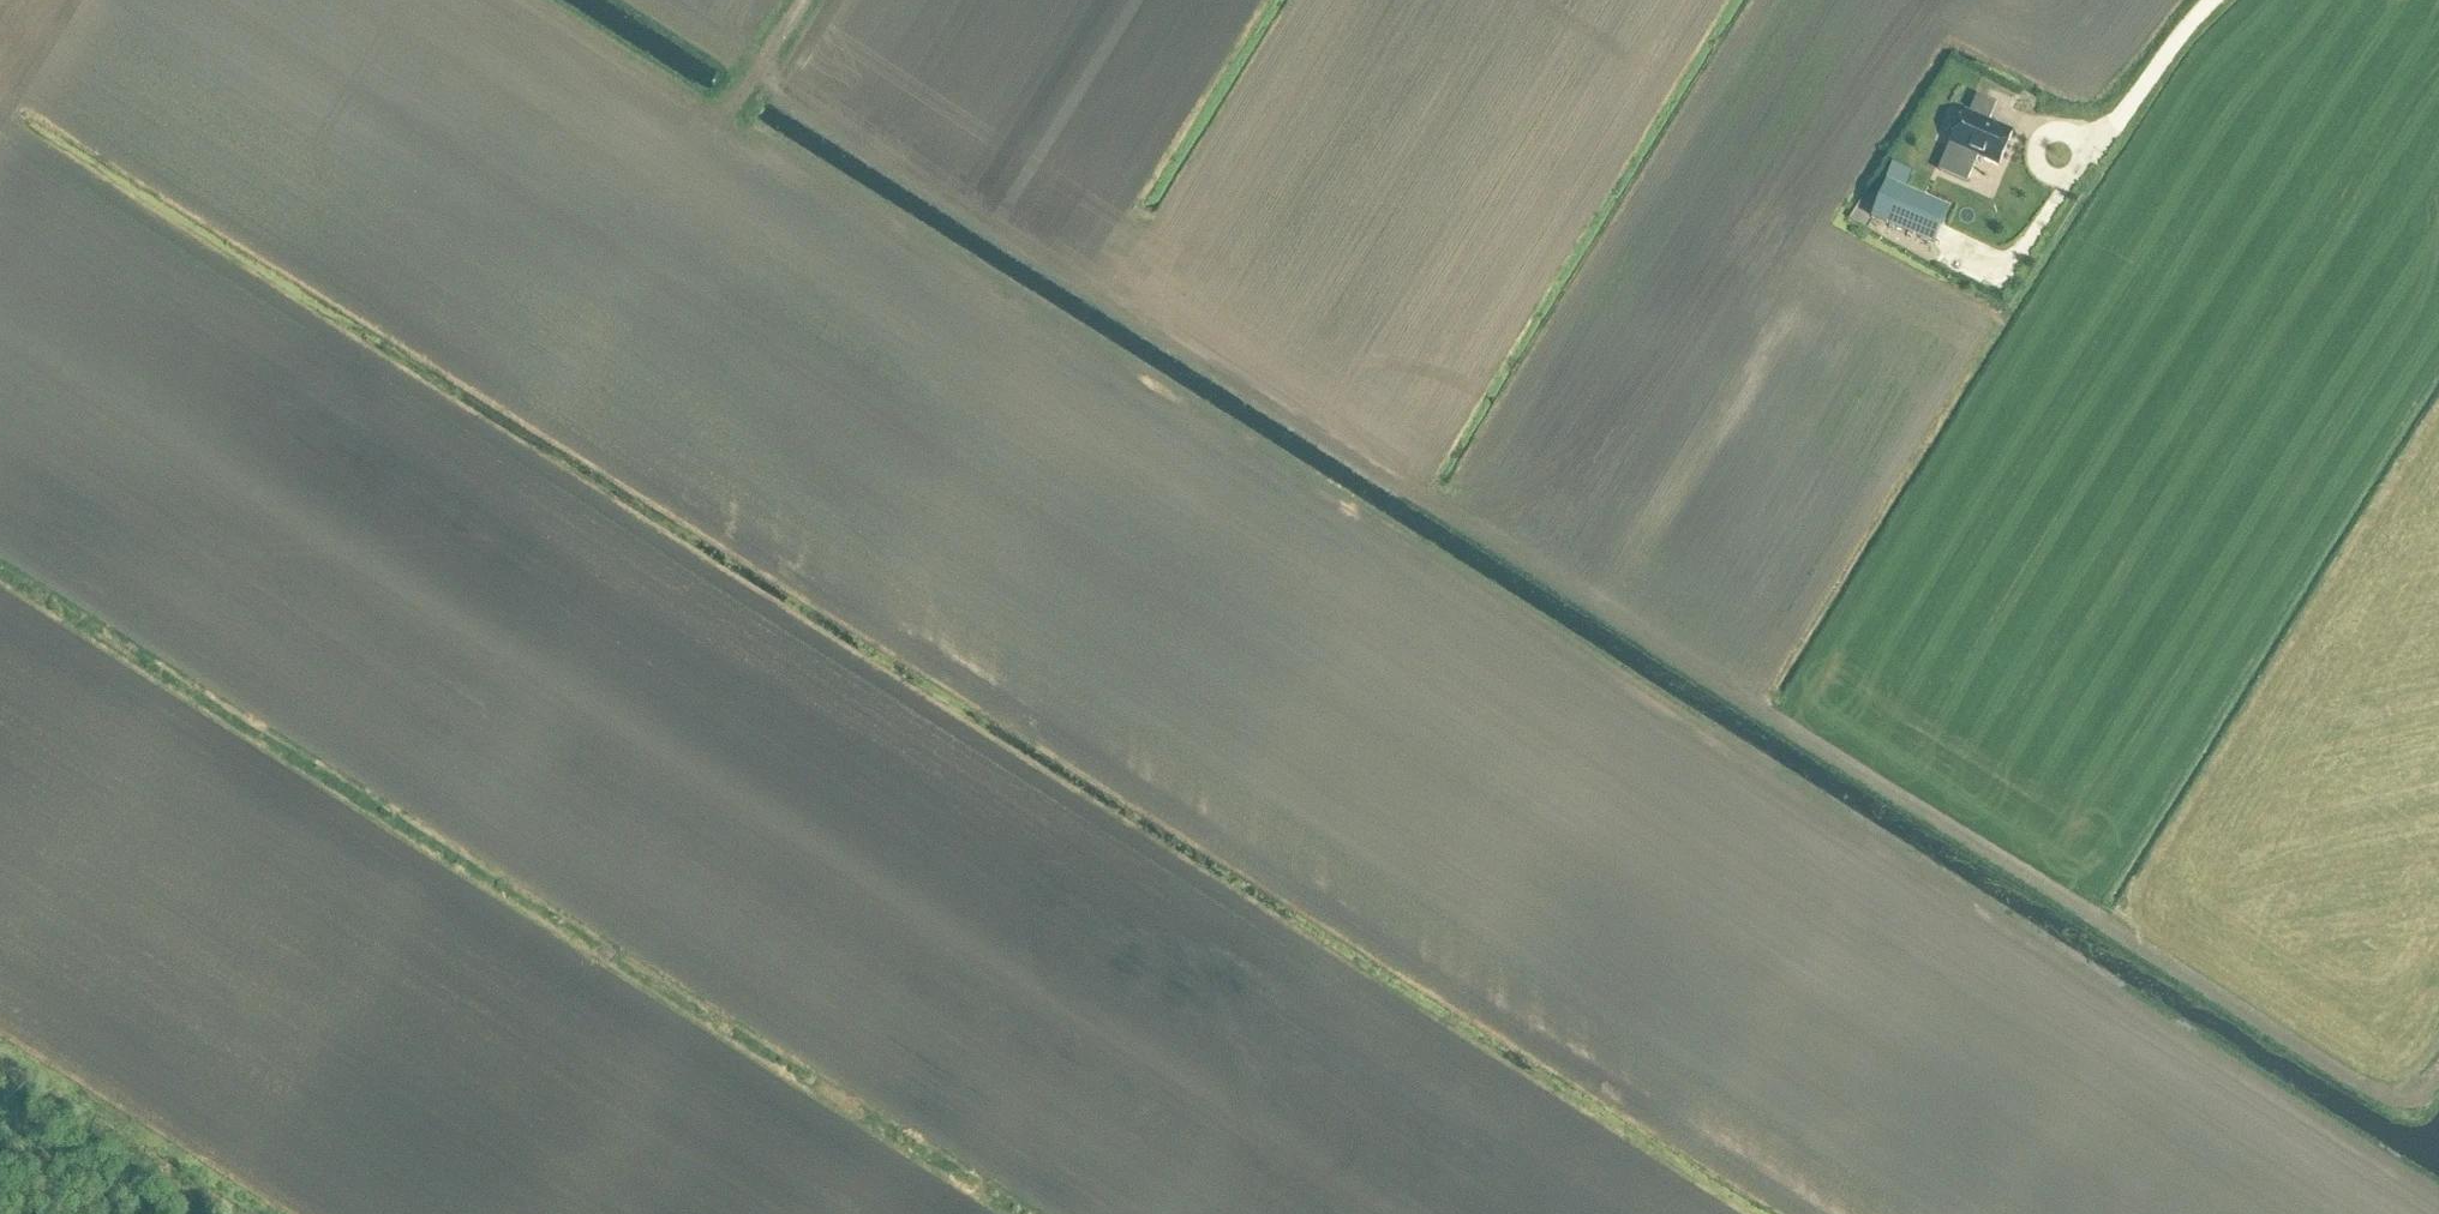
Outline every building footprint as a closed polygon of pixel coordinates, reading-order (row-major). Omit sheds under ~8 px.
[(1953,147),(1942,174),(1968,184),(1978,158),(2000,166),(2013,136),(1990,126),(1998,106),(1980,98),(1971,117),(1967,116),(1953,147)] [(1896,166),(1873,220),(1934,246),(1950,209),(1908,191),(1915,175),(1896,166)]
